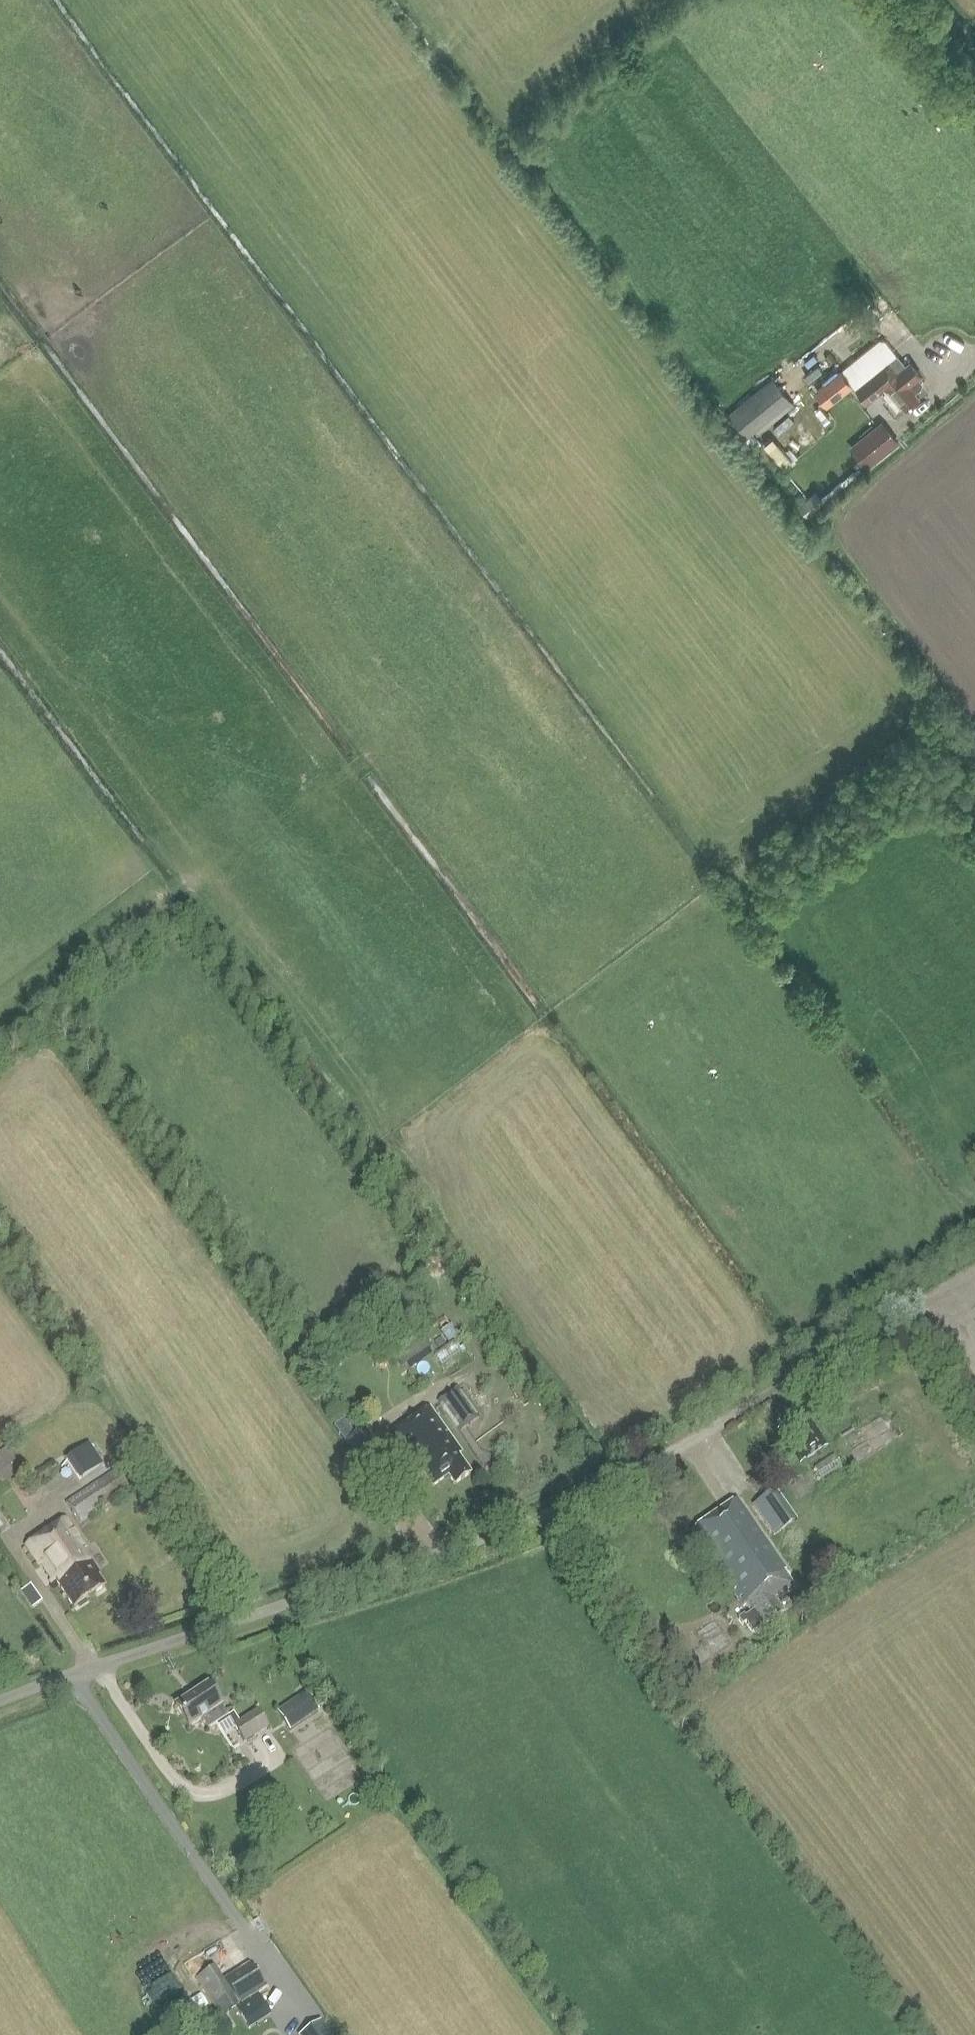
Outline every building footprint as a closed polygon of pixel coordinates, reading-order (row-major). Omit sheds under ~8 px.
[(897,355),(856,387),(867,401),(880,391),(886,399),(893,394),(904,409),(918,397),(915,392),(921,388),(921,383),(919,380),(922,378),(911,365),(907,368),(897,355)] [(795,406),(773,378),(725,416),(743,439),(748,435),(755,437),(795,406)] [(866,469),(899,442),(883,422),(849,448),(866,469)] [(455,1328),(449,1331),(456,1343),(441,1352),(449,1364),(470,1351),(455,1328)] [(391,1349),(406,1371),(434,1353),(420,1330),(391,1349)] [(480,1417),(458,1386),(437,1400),(459,1432),(480,1417)] [(453,1486),(469,1474),(457,1457),(460,1454),(428,1409),(388,1437),(415,1474),(418,1472),(430,1488),(446,1477),(453,1486)] [(97,1441),(74,1453),(87,1478),(110,1466),(97,1441)] [(18,1476),(0,1452),(0,1489),(18,1476)] [(128,1490),(115,1470),(66,1502),(78,1522),(128,1490)] [(762,1501),(780,1535),(805,1522),(786,1488),(762,1501)] [(765,1626),(786,1611),(777,1599),(793,1587),(783,1572),(786,1570),(737,1499),(692,1531),(745,1608),(748,1607),(752,1612),(745,1617),(744,1615),(737,1619),(742,1626),(746,1623),(752,1633),(764,1625),(765,1626)] [(97,1578),(101,1575),(91,1561),(92,1560),(83,1548),(86,1546),(65,1516),(23,1547),(51,1585),(55,1581),(74,1607),(103,1586),(97,1578)] [(42,1601),(30,1584),(20,1591),(32,1607),(42,1601)] [(723,1629),(717,1632),(721,1640),(715,1642),(712,1635),(703,1639),(709,1652),(730,1643),(723,1629)] [(202,1720),(208,1729),(229,1716),(207,1684),(175,1705),(190,1727),(202,1720)] [(314,1686),(276,1711),(289,1731),(319,1711),(318,1709),(325,1703),(314,1686)] [(269,1726),(257,1708),(232,1725),(244,1743),(269,1726)] [(196,1977),(213,2006),(220,2017),(266,1988),(250,1963),(223,1979),(214,1966),(196,1977)] [(261,1998),(239,2012),(248,2027),(270,2014),(261,1998)] [(320,2020),(300,2034),(331,2034),(320,2020)]
